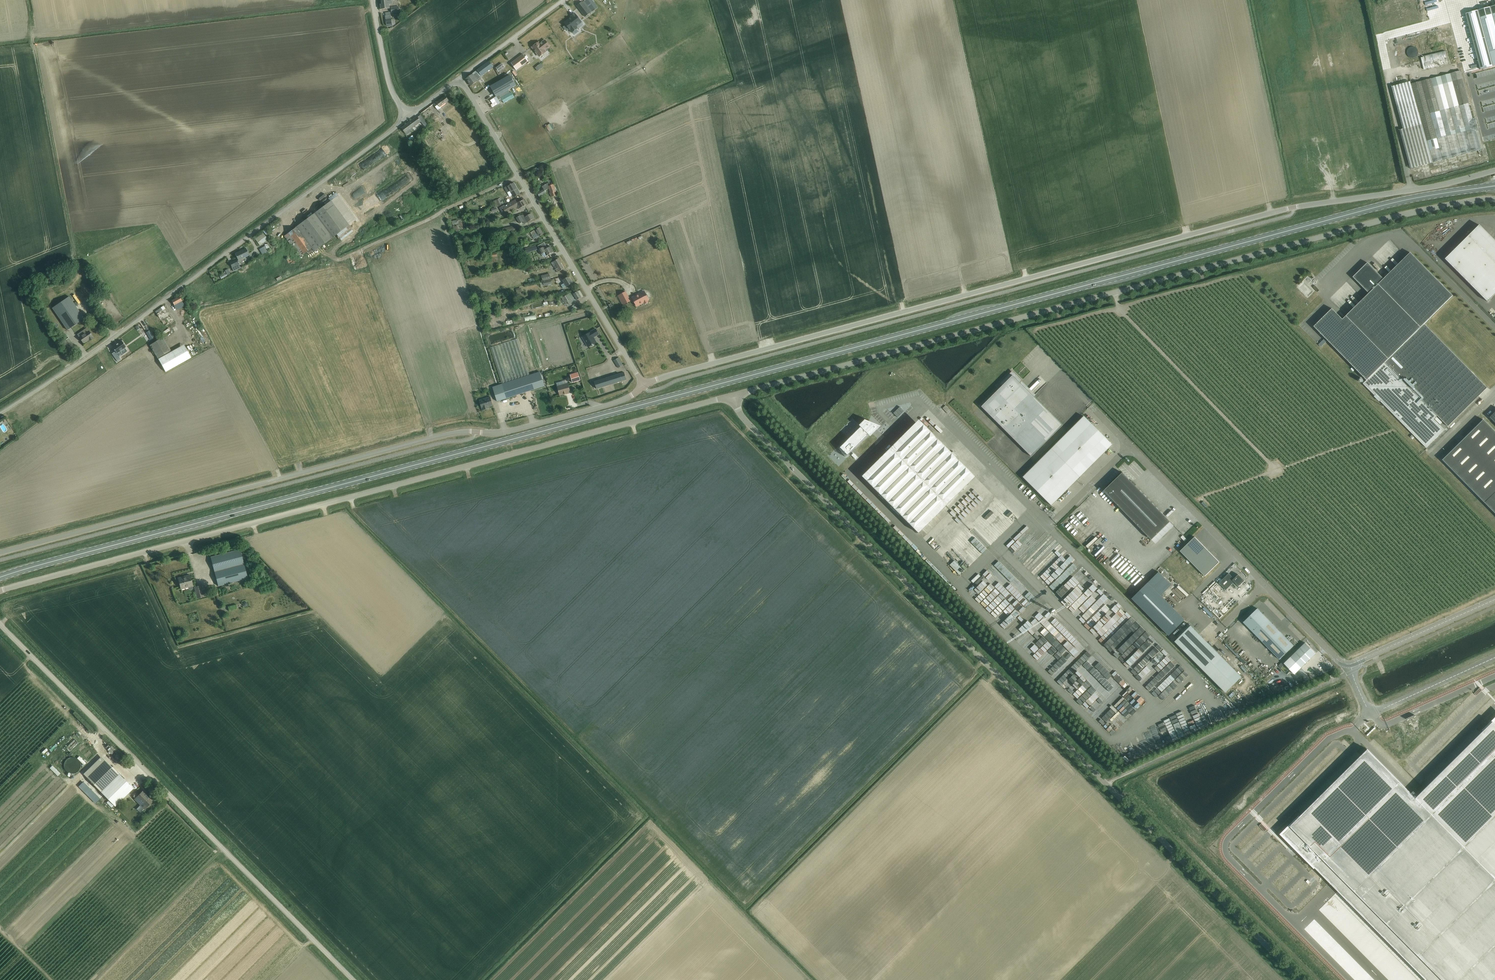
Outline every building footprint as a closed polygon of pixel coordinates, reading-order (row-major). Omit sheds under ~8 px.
[(382,4),(380,4),(381,9),(389,8),(389,4),(392,4),(392,0),(381,0),(382,4)] [(585,1),(593,11),(598,7),(592,0),(586,0),(585,1)] [(577,6),(585,17),(591,13),(582,2),(577,6)] [(1490,7),(1481,9),(1465,13),(1471,36),(1476,53),(1480,70),(1494,66),(1494,5),(1490,7)] [(566,26),(564,27),(566,30),(567,31),(569,29),(572,33),(578,29),(576,27),(581,23),(582,22),(575,13),(571,16),(572,17),(568,20),(568,19),(564,23),(566,26)] [(532,47),(540,57),(546,52),(545,51),(547,50),(547,49),(546,49),(550,46),(545,40),(540,44),(539,43),(538,45),(537,45),(537,44),(534,46),(532,47)] [(1412,58),(1413,58),(1414,58),(1415,58),(1415,57),(1416,57),(1416,56),(1417,56),(1417,55),(1418,55),(1418,54),(1418,53),(1418,52),(1418,51),(1418,50),(1417,50),(1417,49),(1416,48),(1415,48),(1415,47),(1414,47),(1413,47),(1412,47),(1411,47),(1410,47),(1410,48),(1409,48),(1408,48),(1408,49),(1407,50),(1407,51),(1407,52),(1407,53),(1407,54),(1407,55),(1408,56),(1409,57),(1410,57),(1410,58),(1411,58),(1412,58)] [(511,63),(516,71),(517,70),(528,62),(529,61),(526,58),(523,54),(520,57),(513,62),(512,63),(511,63)] [(493,67),(489,61),(472,73),(473,74),(474,75),(477,73),(480,77),(493,67)] [(1433,161),(1485,148),(1477,117),(1474,118),(1462,70),(1412,83),(1415,95),(1411,96),(1410,93),(1407,94),(1405,87),(1410,86),(1409,81),(1394,85),(1404,129),(1420,125),(1419,120),(1422,119),(1433,161)] [(473,74),(466,79),(471,86),(478,81),(477,80),(480,78),(480,77),(477,73),(474,75),(473,74)] [(516,86),(510,75),(490,86),(499,102),(502,101),(499,95),(516,86)] [(437,102),(436,102),(434,104),(438,110),(441,108),(440,107),(449,101),(446,96),(437,102)] [(417,116),(401,128),(406,135),(414,130),(412,128),(421,122),(425,127),(428,125),(421,115),(418,118),(417,116)] [(520,195),(513,183),(507,187),(505,188),(508,193),(511,191),(514,198),(520,195)] [(553,184),(550,185),(548,183),(542,186),(543,188),(537,192),(540,197),(546,193),(545,190),(549,188),(551,192),(550,193),(552,196),(557,194),(555,191),(556,191),(553,184)] [(499,199),(493,201),(495,207),(501,205),(499,199)] [(512,210),(517,207),(518,208),(519,210),(520,209),(527,205),(524,200),(519,202),(517,199),(505,206),(504,205),(500,208),(500,209),(503,213),(505,211),(506,212),(506,213),(507,213),(508,212),(509,212),(512,210)] [(284,236),(300,257),(311,248),(313,251),(348,226),(330,202),(284,236)] [(534,219),(532,214),(525,217),(524,215),(520,216),(516,218),(520,224),(523,222),(525,224),(534,219)] [(1445,259),(1488,302),(1494,295),(1494,240),(1479,225),(1445,259)] [(534,231),(531,233),(534,240),(536,239),(537,240),(540,238),(540,237),(543,234),(540,228),(534,231)] [(263,233),(255,239),(259,246),(268,240),(263,233)] [(544,243),(538,246),(539,249),(539,250),(541,255),(542,254),(543,256),(545,257),(547,256),(554,252),(551,246),(547,248),(544,243)] [(265,245),(259,249),(262,254),(268,250),(265,245)] [(537,250),(536,245),(525,248),(527,253),(537,250)] [(238,260),(249,255),(246,249),(235,253),(238,260)] [(1440,309),(1453,296),(1410,253),(1384,279),(1368,263),(1353,277),(1369,293),(1366,297),(1343,319),(1332,309),(1314,326),(1367,380),(1363,384),(1426,448),(1444,430),(1434,419),(1437,416),(1448,426),(1471,404),(1487,388),(1458,358),(1424,324),(1440,309)] [(241,268),(237,259),(230,263),(234,271),(241,268)] [(555,268),(556,269),(555,269),(557,273),(564,269),(558,259),(558,260),(557,259),(556,260),(556,261),(552,263),(555,268)] [(573,283),(569,277),(565,279),(564,278),(562,279),(565,283),(561,285),(563,288),(566,286),(567,287),(573,283)] [(648,299),(644,291),(638,294),(638,295),(636,295),(632,297),(633,298),(630,299),(626,292),(618,296),(623,305),(631,301),(631,300),(633,299),(637,306),(641,304),(641,303),(644,302),(645,304),(648,302),(647,300),(648,299)] [(571,293),(562,298),(565,304),(567,302),(569,305),(577,300),(581,298),(578,292),(574,294),(573,293),(571,294),(571,293)] [(52,308),(67,330),(84,318),(69,296),(52,308)] [(179,296),(171,300),(174,305),(179,302),(182,301),(179,296)] [(558,304),(557,298),(549,300),(550,306),(558,304)] [(167,308),(159,313),(169,330),(174,327),(172,323),(175,321),(167,308)] [(504,322),(505,327),(514,325),(525,322),(536,319),(535,314),(524,317),(513,320),(504,322)] [(142,335),(148,330),(143,323),(136,328),(142,335)] [(593,344),(596,342),(593,337),(599,334),(596,329),(582,337),(585,342),(586,342),(589,347),(591,346),(592,346),(593,346),(594,345),(593,344)] [(90,341),(94,338),(88,330),(79,337),(83,343),(89,339),(90,341)] [(152,343),(150,345),(152,349),(152,350),(153,350),(158,358),(158,359),(163,357),(167,354),(171,352),(168,345),(165,341),(162,337),(155,342),(152,343)] [(70,351),(75,348),(68,338),(63,341),(70,351)] [(518,339),(490,347),(502,384),(493,387),(497,401),(545,386),(540,372),(529,375),(518,339)] [(115,351),(112,354),(115,358),(118,362),(118,361),(121,359),(118,356),(117,353),(120,351),(126,347),(122,341),(118,343),(112,347),(115,351)] [(163,357),(158,359),(165,372),(191,358),(186,349),(184,345),(175,350),(171,352),(167,354),(163,357)] [(623,365),(619,358),(614,361),(618,368),(623,365)] [(580,380),(578,372),(570,375),(573,383),(580,380)] [(625,372),(603,379),(594,382),(597,389),(606,386),(627,379),(625,372)] [(1000,384),(1002,386),(981,407),(1031,456),(1062,425),(1020,383),(1022,380),(1015,373),(1014,373),(1014,372),(1011,372),(1010,373),(1000,384)] [(562,382),(557,383),(560,395),(567,393),(567,394),(570,393),(568,384),(562,385),(562,382)] [(487,409),(487,408),(493,405),(491,397),(479,401),(483,411),(487,409)] [(1112,444),(1084,416),(1023,477),(1051,505),(1112,444)] [(860,425),(861,426),(840,447),(847,455),(869,434),(870,435),(879,426),(865,420),(860,425)] [(1443,460),(1485,503),(1494,513),(1494,431),(1483,420),(1443,460)] [(862,476),(918,533),(968,484),(911,426),(862,476)] [(971,467),(977,473),(981,469),(975,463),(971,467)] [(1170,521),(1123,473),(1104,491),(1152,540),(1170,521)] [(960,505),(955,509),(959,513),(964,509),(960,505)] [(998,516),(1003,521),(1007,517),(1002,512),(998,516)] [(1063,571),(1075,559),(1048,531),(1036,542),(1031,537),(1027,541),(1032,547),(1022,556),(1034,569),(1036,567),(1034,565),(1037,561),(1041,565),(1034,572),(1048,587),(1064,572),(1063,571)] [(1019,533),(1007,546),(1015,553),(1027,540),(1019,533)] [(958,539),(973,554),(977,550),(962,535),(958,539)] [(1195,537),(1181,551),(1205,576),(1220,562),(1195,537)] [(954,538),(949,542),(966,559),(971,555),(954,538)] [(983,553),(987,549),(981,542),(976,546),(983,553)] [(218,586),(247,579),(240,550),(210,557),(218,586)] [(963,573),(966,569),(954,561),(951,565),(963,573)] [(1073,564),(1066,571),(1071,575),(1077,569),(1073,564)] [(1002,572),(1008,577),(1012,574),(1007,568),(1002,572)] [(1159,571),(1132,598),(1169,635),(1185,619),(1161,595),(1171,584),(1159,571)] [(1219,583),(1226,590),(1234,582),(1238,586),(1244,580),(1240,576),(1239,575),(1238,576),(1237,575),(1234,578),(1229,573),(1219,583)] [(181,589),(193,586),(190,575),(185,576),(186,578),(178,580),(181,589)] [(995,585),(999,589),(1003,585),(999,581),(995,585)] [(1074,590),(1080,596),(1086,590),(1080,584),(1074,590)] [(201,585),(194,587),(198,598),(209,595),(207,590),(203,592),(201,585)] [(1010,590),(1022,603),(1026,599),(1015,586),(1010,590)] [(1009,600),(1013,597),(1006,587),(1002,590),(1009,600)] [(1071,605),(1078,599),(1072,592),(1067,596),(1065,598),(1071,605)] [(1094,593),(1075,614),(1079,619),(1099,598),(1094,593)] [(1012,602),(1020,611),(1025,607),(1016,598),(1012,602)] [(1006,607),(1011,603),(1007,599),(1002,603),(1006,607)] [(1028,599),(1023,604),(1028,608),(1033,604),(1028,599)] [(1100,610),(1104,615),(1113,607),(1109,602),(1100,610)] [(1101,619),(1105,624),(1124,607),(1120,602),(1101,619)] [(1092,607),(1088,611),(1092,615),(1096,611),(1092,607)] [(1046,608),(1032,622),(1060,650),(1054,655),(1059,659),(1064,654),(1072,662),(1076,658),(1075,657),(1085,647),(1046,608)] [(1243,622),(1280,659),(1294,645),(1258,608),(1243,622)] [(996,618),(1001,613),(996,609),(991,614),(996,618)] [(1017,609),(1012,613),(1017,617),(1021,613),(1017,609)] [(1091,619),(1096,623),(1102,616),(1097,612),(1091,619)] [(1012,633),(1026,618),(1022,614),(1008,629),(1012,633)] [(1090,620),(1085,625),(1090,629),(1094,624),(1090,620)] [(1090,630),(1095,635),(1104,626),(1100,621),(1090,630)] [(1177,636),(1179,637),(1175,641),(1226,692),(1242,677),(1195,630),(1190,624),(1177,636)] [(1104,645),(1129,668),(1135,661),(1131,657),(1149,638),(1143,632),(1146,630),(1141,626),(1138,629),(1131,636),(1126,631),(1128,629),(1123,625),(1117,632),(1111,627),(1104,635),(1109,639),(1104,645)] [(1100,639),(1105,635),(1100,630),(1095,635),(1100,639)] [(1291,657),(1284,663),(1295,674),(1301,668),(1316,654),(1305,643),(1291,657)] [(1029,651),(1038,660),(1043,655),(1033,646),(1029,651)] [(1050,658),(1054,654),(1049,649),(1045,654),(1050,658)] [(1157,665),(1161,670),(1174,659),(1170,654),(1157,665)] [(1102,704),(1117,689),(1110,682),(1116,677),(1093,655),(1079,670),(1094,684),(1091,687),(1080,677),(1076,681),(1071,676),(1067,681),(1070,688),(1065,683),(1063,686),(1072,695),(1082,685),(1084,687),(1085,689),(1082,692),(1084,695),(1082,695),(1078,700),(1082,704),(1097,688),(1103,694),(1101,695),(1092,705),(1102,714),(1111,704),(1110,702),(1109,701),(1102,704)] [(1136,675),(1143,668),(1138,664),(1131,671),(1136,675)] [(1052,675),(1057,671),(1053,666),(1048,670),(1052,675)] [(1154,669),(1149,674),(1153,679),(1158,673),(1154,669)] [(1168,675),(1152,690),(1165,705),(1174,697),(1169,692),(1188,674),(1183,669),(1175,677),(1172,675),(1170,677),(1168,675)] [(1140,694),(1136,698),(1140,702),(1144,698),(1140,694)] [(1114,706),(1102,718),(1107,722),(1118,710),(1114,706)] [(1178,713),(1184,728),(1190,726),(1191,727),(1196,725),(1190,706),(1183,709),(1184,711),(1178,713)] [(1114,721),(1121,714),(1119,712),(1112,719),(1114,721)] [(1119,728),(1121,726),(1120,725),(1128,720),(1124,715),(1114,722),(1119,728)] [(1177,716),(1172,718),(1178,732),(1183,730),(1177,716)] [(1282,834),(1289,841),(1291,844),(1293,843),(1294,844),(1297,847),(1300,850),(1299,851),(1304,857),(1314,866),(1313,867),(1314,868),(1315,868),(1315,867),(1316,868),(1337,890),(1370,923),(1422,975),(1427,979),(1494,979),(1494,719),(1492,721),(1491,722),(1487,727),(1484,730),(1484,729),(1483,729),(1482,730),(1483,730),(1483,731),(1477,736),(1464,750),(1439,774),(1416,798),(1378,759),(1367,749),(1353,764),(1331,785),(1302,814),(1299,816),(1298,816),(1298,817),(1297,818),(1295,820),(1291,824),(1290,826),(1287,828),(1282,834)] [(1160,728),(1167,726),(1165,720),(1158,722),(1160,728)] [(1167,744),(1174,741),(1170,732),(1163,735),(1167,744)] [(76,739),(67,748),(71,752),(80,743),(76,739)] [(112,746),(107,750),(112,755),(116,751),(112,746)] [(79,756),(77,758),(84,765),(86,763),(79,756)] [(105,761),(88,778),(116,807),(119,804),(120,803),(134,789),(105,761)] [(52,766),(50,768),(58,776),(60,773),(52,766)] [(83,782),(79,786),(95,803),(100,798),(83,782)] [(137,793),(134,796),(136,798),(137,797),(143,803),(141,805),(145,809),(154,800),(151,796),(149,798),(145,795),(143,794),(144,793),(142,791),(139,795),(137,793)]
